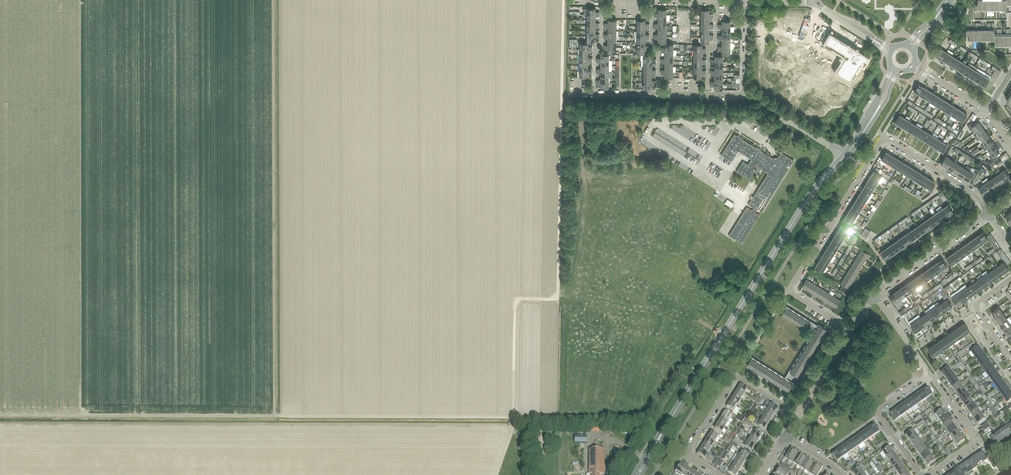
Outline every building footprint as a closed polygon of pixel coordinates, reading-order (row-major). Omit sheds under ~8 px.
[(822,31),(816,39),(820,42),(826,33),(822,31)] [(830,35),(826,41),(849,55),(847,58),(844,56),(836,70),(851,79),(859,66),(858,65),(860,62),(863,64),(867,58),(859,53),(858,54),(856,52),(856,51),(830,35)] [(941,59),(946,52),(940,49),(936,56),(941,59)] [(947,63),(951,55),(946,52),(941,59),(947,63)] [(793,66),(794,55),(787,54),(787,55),(779,54),(778,60),(788,62),(787,65),(793,66)] [(952,66),(957,59),(951,55),(947,63),(952,66)] [(957,69),(962,62),(957,59),(952,66),(957,69)] [(963,73),(967,65),(962,62),(957,69),(963,73)] [(968,76),(973,68),(967,65),(963,73),(968,76)] [(786,81),(791,73),(780,66),(777,71),(780,73),(776,79),(782,83),(784,79),(786,81)] [(973,79),(978,72),(973,68),(968,76),(973,79)] [(978,72),(973,79),(979,83),(983,75),(978,72)] [(983,75),(979,83),(984,86),(987,83),(988,80),(989,79),(983,75)] [(837,76),(834,76),(835,100),(839,100),(839,98),(843,98),(843,89),(841,89),(841,83),(837,83),(837,76)] [(919,95),(924,87),(918,84),(914,92),(919,95)] [(925,98),(929,91),(924,87),(919,95),(925,98)] [(930,102),(934,94),(929,91),(925,98),(930,102)] [(935,105),(940,97),(934,94),(930,102),(935,105)] [(941,108),(945,101),(940,97),(935,105),(941,108)] [(946,112),(951,104),(945,101),(941,108),(946,112)] [(951,115),(956,107),(951,104),(946,112),(951,115)] [(957,118),(961,111),(956,107),(951,115),(957,118)] [(962,122),(967,114),(961,111),(957,118),(962,122)] [(900,126),(905,118),(899,115),(895,122),(900,126)] [(905,129),(910,122),(905,118),(900,126),(905,129)] [(911,132),(916,125),(910,122),(905,129),(911,132)] [(975,132),(982,127),(978,122),(974,125),(972,122),(967,126),(971,131),(973,129),(975,132)] [(916,136),(921,128),(916,125),(911,132),(916,136)] [(976,139),(985,132),(982,127),(975,132),(977,134),(974,136),(976,139)] [(922,139),(926,132),(921,128),(916,136),(922,139)] [(927,142),(932,135),(926,132),(922,139),(927,142)] [(982,141),(989,137),(985,132),(976,139),(977,141),(980,139),(982,141)] [(753,168),(755,165),(763,152),(760,150),(759,149),(734,134),(721,155),(732,161),(738,151),(751,159),(748,164),(743,161),(736,171),(749,180),(756,169),(753,168)] [(932,146),(937,138),(932,135),(927,142),(932,146)] [(983,148),(992,141),(989,137),(982,141),(984,144),(981,146),(983,148)] [(938,149),(942,141),(937,138),(932,146),(938,149)] [(942,141),(938,149),(944,153),(948,145),(942,141)] [(989,151),(996,146),(992,141),(983,148),(984,151),(987,149),(989,151)] [(992,160),(997,157),(995,154),(1000,151),(996,146),(989,151),(991,154),(989,156),(992,160)] [(747,207),(729,236),(742,244),(760,215),(754,212),(756,209),(761,213),(794,161),(781,152),(776,160),(763,152),(755,165),(768,173),(748,204),(753,208),(752,210),(747,207)] [(887,163),(891,155),(886,152),(881,159),(887,163)] [(892,166),(897,158),(891,155),(887,163),(892,166)] [(946,167),(951,159),(946,156),(941,164),(946,167)] [(897,169),(902,162),(897,158),(892,166),(897,169)] [(952,170),(956,163),(951,159),(946,167),(952,170)] [(903,172),(907,165),(902,162),(897,169),(903,172)] [(957,174),(962,166),(956,163),(952,170),(957,174)] [(908,176),(913,168),(907,165),(903,172),(908,176)] [(962,177),(969,167),(966,165),(965,168),(962,166),(957,174),(962,177)] [(969,167),(962,177),(968,181),(970,178),(972,179),(976,173),(974,171),(973,173),(969,171),(971,168),(969,167)] [(913,179),(918,171),(913,168),(908,176),(913,179)] [(999,169),(997,170),(999,173),(1005,180),(1010,177),(1005,169),(1001,171),(999,169)] [(997,174),(994,176),(999,184),(1005,180),(999,173),(997,170),(995,172),(997,174)] [(878,181),(881,176),(874,171),(870,177),(878,181)] [(919,182),(923,175),(918,171),(913,179),(919,182)] [(924,186),(929,178),(923,175),(919,182),(924,186)] [(994,188),(999,184),(994,176),(989,180),(994,188)] [(874,187),(878,181),(870,177),(867,182),(874,187)] [(935,182),(929,178),(924,186),(930,189),(928,191),(931,193),(935,186),(932,185),(935,182)] [(989,191),(994,188),(989,180),(984,184),(989,191)] [(871,192),(874,187),(867,182),(864,187),(871,192)] [(984,195),(989,191),(984,184),(981,186),(980,185),(976,187),(978,189),(979,189),(984,195)] [(868,197),(871,192),(864,187),(860,193),(868,197)] [(864,203),(868,197),(860,193),(857,198),(864,203)] [(861,208),(864,203),(857,198),(854,203),(861,208)] [(858,214),(861,208),(854,203),(850,209),(858,214)] [(948,215),(953,211),(955,210),(950,203),(943,208),(948,215)] [(943,219),(948,215),(943,208),(938,212),(943,219)] [(854,219),(858,214),(850,209),(847,214),(854,219)] [(937,222),(943,219),(938,212),(932,215),(937,222)] [(851,224),(854,219),(847,214),(843,220),(851,224)] [(932,226),(937,222),(932,215),(927,219),(932,226)] [(927,230),(932,226),(927,219),(922,222),(927,230)] [(922,233),(927,230),(922,222),(917,226),(922,233)] [(846,234),(849,228),(842,224),(838,229),(846,234)] [(917,237),(922,233),(917,226),(912,230),(917,237)] [(863,231),(862,233),(867,236),(868,234),(870,231),(871,231),(865,228),(863,231)] [(843,239),(846,234),(838,229),(835,235),(843,239)] [(912,240),(917,237),(912,230),(907,233),(912,240)] [(977,236),(982,243),(988,239),(983,232),(977,236)] [(906,244),(912,240),(907,233),(901,237),(906,244)] [(839,245),(843,239),(835,235),(832,240),(839,245)] [(977,247),(982,243),(977,236),(972,239),(977,247)] [(901,248),(906,244),(901,237),(896,240),(901,248)] [(972,250),(977,247),(972,239),(967,243),(972,250)] [(836,250),(839,245),(832,240),(828,245),(836,250)] [(896,251),(901,248),(896,240),(891,244),(896,251)] [(967,254),(972,250),(967,243),(962,247),(967,254)] [(891,255),(896,251),(891,244),(886,248),(891,255)] [(833,255),(836,250),(828,245),(825,251),(833,255)] [(962,257),(967,254),(962,247),(957,250),(962,257)] [(886,259),(891,255),(886,248),(881,252),(886,259)] [(858,255),(865,260),(869,254),(862,249),(858,255)] [(957,261),(962,257),(957,250),(952,254),(957,261)] [(829,261),(833,255),(825,251),(822,256),(829,261)] [(951,265),(957,261),(952,254),(946,258),(951,265)] [(862,266),(865,260),(858,255),(854,261),(862,266)] [(826,266),(829,261),(822,256),(818,261),(826,266)] [(936,263),(941,270),(947,266),(942,259),(936,263)] [(822,272),(826,266),(818,261),(815,267),(822,272)] [(858,271),(862,266),(854,261),(851,267),(858,271)] [(1003,273),(1008,269),(1009,269),(1004,262),(998,266),(1003,273)] [(936,274),(941,270),(936,263),(931,266),(936,274)] [(931,277),(936,274),(931,266),(926,270),(931,277)] [(998,276),(1003,273),(998,266),(993,269),(998,276)] [(855,277),(858,271),(851,267),(847,272),(855,277)] [(993,280),(998,276),(993,269),(988,273),(993,280)] [(926,281),(931,277),(926,270),(921,274),(926,281)] [(851,282),(855,277),(847,272),(844,278),(851,282)] [(988,284),(993,280),(988,273),(983,276),(988,284)] [(921,284),(926,281),(921,274),(916,277),(921,284)] [(983,287),(988,284),(983,276),(978,280),(983,287)] [(916,288),(921,284),(916,277),(911,281),(916,288)] [(848,288),(851,282),(844,278),(840,283),(848,288)] [(807,290),(812,283),(806,279),(802,287),(807,290)] [(977,291),(983,287),(978,280),(972,284),(977,291)] [(910,292),(916,288),(911,281),(905,284),(910,292)] [(813,294),(818,286),(812,283),(807,290),(813,294)] [(905,295),(910,292),(905,284),(900,288),(905,295)] [(972,294),(977,291),(972,284),(967,287),(972,294)] [(819,297),(823,290),(818,286),(813,294),(819,297)] [(967,298),(972,294),(967,287),(962,291),(967,298)] [(900,299),(905,295),(900,288),(895,292),(900,299)] [(824,301),(829,293),(823,290),(819,297),(824,301)] [(952,306),(947,299),(946,298),(947,297),(942,291),(940,292),(944,299),(943,299),(944,301),(941,303),(947,310),(952,306)] [(962,302),(967,298),(962,291),(957,295),(962,302)] [(895,303),(900,299),(895,292),(890,296),(895,303)] [(830,304),(834,297),(829,293),(824,301),(830,304)] [(957,306),(962,302),(957,295),(952,298),(957,306)] [(834,297),(830,304),(836,308),(840,300),(834,297)] [(941,314),(947,310),(941,303),(936,306),(941,314)] [(787,318),(792,310),(786,306),(786,307),(781,314),(787,318)] [(936,317),(941,314),(936,306),(931,310),(936,317)] [(995,318),(1002,313),(999,308),(992,313),(995,318)] [(793,321),(798,313),(792,310),(787,318),(793,321)] [(931,321),(936,317),(931,310),(926,314),(931,321)] [(798,325),(804,317),(798,313),(793,321),(798,325)] [(999,323),(1006,318),(1002,313),(995,318),(999,323)] [(926,325),(931,321),(926,314),(921,317),(926,325)] [(804,328),(809,320),(804,317),(798,325),(804,328)] [(921,328),(926,325),(921,317),(916,321),(921,328)] [(1003,328),(1010,323),(1006,318),(999,323),(1003,328)] [(810,322),(807,327),(812,330),(815,326),(816,325),(810,321),(810,322)] [(915,332),(921,328),(916,321),(910,325),(915,332)] [(964,334),(969,331),(964,323),(958,327),(964,334)] [(1010,330),(1010,325),(1010,323),(1003,328),(1006,333),(1010,330)] [(822,336),(825,330),(826,330),(826,329),(818,324),(814,331),(822,336)] [(958,338),(964,334),(958,327),(953,331),(958,338)] [(818,342),(822,336),(814,331),(810,337),(818,342)] [(953,342),(958,338),(953,331),(948,334),(953,342)] [(948,345),(953,342),(948,334),(943,338),(948,345)] [(815,347),(818,342),(810,337),(807,342),(815,347)] [(943,349),(948,345),(943,338),(938,342),(943,349)] [(811,353),(815,347),(807,342),(803,348),(811,353)] [(938,353),(943,349),(938,342),(933,345),(938,353)] [(932,356),(938,353),(933,345),(927,349),(932,356)] [(974,357),(982,352),(978,346),(970,351),(974,357)] [(808,359),(811,353),(803,348),(800,354),(808,359)] [(978,362),(985,357),(982,352),(974,357),(978,362)] [(804,365),(808,359),(800,354),(796,360),(804,365)] [(752,368),(757,360),(751,356),(746,365),(752,368)] [(981,367),(989,362),(985,357),(978,362),(981,367)] [(758,372),(763,364),(757,360),(752,368),(758,372)] [(800,370),(804,365),(796,360),(792,365),(800,370)] [(985,372),(992,367),(989,362),(981,367),(985,372)] [(764,375),(769,367),(763,364),(758,372),(764,375)] [(797,376),(800,370),(792,365),(789,371),(797,376)] [(769,379),(774,371),(769,367),(764,375),(769,379)] [(945,378),(952,372),(948,367),(941,372),(945,378)] [(989,377),(996,372),(992,367),(985,372),(989,377)] [(775,382),(780,374),(774,371),(769,379),(775,382)] [(948,383),(956,378),(952,372),(945,378),(948,383)] [(992,382),(1000,377),(996,372),(989,377),(992,382)] [(783,383),(786,378),(780,374),(775,382),(781,386),(783,383)] [(996,388),(1003,382),(1000,377),(992,382),(996,388)] [(793,382),(786,378),(783,383),(781,386),(787,390),(788,390),(793,382)] [(952,388),(959,383),(956,378),(948,383),(952,388)] [(1000,393),(1007,388),(1003,382),(996,388),(1000,393)] [(956,393),(963,388),(959,383),(952,388),(956,393)] [(740,385),(737,390),(744,395),(746,396),(755,402),(759,396),(756,394),(754,397),(746,392),(747,389),(740,385)] [(922,391),(927,398),(932,395),(927,387),(922,391)] [(959,398),(967,393),(963,388),(956,393),(959,398)] [(1003,398),(1010,393),(1007,388),(1000,393),(1003,398)] [(737,390),(734,396),(741,400),(743,396),(745,398),(746,396),(744,395),(737,390)] [(922,402),(927,398),(922,391),(916,395),(922,402)] [(963,403),(970,398),(967,393),(959,398),(963,403)] [(916,406),(922,402),(916,395),(911,398),(916,406)] [(737,405),(741,400),(734,396),(730,401),(737,405)] [(911,409),(916,406),(911,398),(906,402),(911,409)] [(966,409),(974,403),(970,398),(963,403),(966,409)] [(730,401),(727,407),(734,411),(736,407),(739,409),(740,407),(737,405),(730,401)] [(906,413),(911,409),(906,402),(901,405),(906,413)] [(970,414),(977,409),(974,403),(966,409),(970,414)] [(768,409),(775,414),(778,408),(771,404),(769,407),(765,404),(763,406),(768,409)] [(901,416),(906,413),(901,405),(896,409),(901,416)] [(766,408),(764,411),(766,412),(764,415),(771,419),(775,414),(768,409),(766,408)] [(894,422),(901,416),(896,409),(890,413),(893,416),(891,417),(894,422)] [(939,420),(946,415),(942,409),(935,414),(939,420)] [(974,419),(981,414),(977,409),(970,414),(974,419)] [(722,417),(729,421),(732,416),(725,411),(722,417)] [(761,420),(768,424),(771,419),(764,415),(761,413),(760,415),(763,417),(761,420)] [(981,414),(974,419),(977,424),(985,419),(981,414)] [(942,425),(950,420),(946,415),(939,420),(942,425)] [(725,427),(729,421),(722,417),(718,422),(725,427)] [(764,430),(768,424),(761,420),(757,426),(764,430)] [(921,420),(915,424),(918,428),(924,424),(921,420)] [(946,430),(953,425),(950,420),(942,425),(946,430)] [(718,422),(715,428),(722,432),(724,429),(727,431),(728,429),(725,427),(718,422)] [(1000,430),(1005,438),(1010,434),(1005,427),(1003,424),(1002,425),(1003,428),(1000,430)] [(881,431),(878,426),(876,428),(874,425),(868,428),(874,436),(881,431)] [(950,435),(957,430),(953,425),(946,430),(950,435)] [(868,439),(874,436),(868,428),(863,432),(868,439)] [(751,435),(758,440),(762,434),(755,430),(751,435)] [(909,440),(917,435),(913,430),(905,435),(909,440)] [(953,440),(961,435),(957,430),(950,435),(953,440)] [(1000,442),(1005,438),(1000,430),(996,433),(995,430),(993,432),(995,434),(1000,442)] [(708,437),(715,442),(718,436),(711,432),(708,437)] [(863,443),(868,439),(863,432),(858,436),(863,443)] [(990,438),(995,445),(1000,442),(995,434),(993,432),(991,433),(993,436),(990,438)] [(755,445),(758,440),(751,435),(748,441),(755,445)] [(913,446),(920,440),(917,435),(909,440),(913,446)] [(961,435),(953,440),(957,446),(964,441),(961,435)] [(858,447),(863,443),(858,436),(853,439),(858,447)] [(708,437),(704,443),(711,447),(713,444),(715,445),(716,443),(715,442),(708,437)] [(744,446),(752,451),(755,445),(748,441),(744,439),(743,441),(746,444),(744,446)] [(853,450),(858,447),(853,439),(848,443),(853,450)] [(917,451),(924,446),(920,440),(913,446),(917,451)] [(708,452),(711,447),(704,443),(701,448),(708,452)] [(848,454),(853,450),(848,443),(843,446),(848,454)] [(843,457),(848,454),(843,446),(837,450),(843,457)] [(886,457),(893,452),(889,446),(882,452),(886,457)] [(920,456),(927,451),(924,446),(917,451),(920,456)] [(789,460),(795,451),(793,450),(794,449),(792,447),(785,458),(787,459),(784,464),(782,462),(780,465),(784,468),(786,466),(786,465),(789,460)] [(705,458),(708,452),(701,448),(698,454),(705,458)] [(604,449),(589,449),(589,474),(591,474),(600,474),(604,474),(604,449)] [(837,461),(843,457),(837,450),(832,454),(837,461)] [(735,454),(738,456),(745,461),(749,455),(742,451),(740,454),(737,452),(735,454)] [(793,463),(799,452),(798,451),(797,452),(795,451),(789,460),(793,463)] [(924,461),(931,456),(927,451),(920,456),(924,461)] [(982,451),(974,457),(980,465),(988,459),(990,463),(994,461),(989,454),(986,457),(982,451)] [(797,465),(803,456),(801,455),(801,453),(799,452),(793,463),(797,465)] [(889,462),(897,457),(893,452),(886,457),(889,462)] [(742,466),(745,461),(738,456),(735,462),(742,466)] [(801,468),(807,457),(805,456),(805,457),(803,456),(797,465),(801,468)] [(931,456),(924,461),(928,466),(935,461),(931,456)] [(805,470),(810,461),(808,459),(809,458),(807,457),(801,468),(805,470)] [(893,467),(900,462),(897,457),(889,462),(893,467)] [(982,467),(980,465),(974,457),(966,462),(972,470),(978,466),(979,469),(982,467)] [(742,466),(735,462),(732,459),(728,465),(739,471),(742,466)] [(808,472),(815,462),(813,461),(812,462),(810,461),(805,470),(808,472)] [(812,474),(818,466),(816,464),(817,463),(815,462),(808,472),(812,474)] [(897,472),(904,467),(900,462),(893,467),(897,472)] [(972,470),(966,462),(959,467),(964,474),(965,474),(972,470)] [(728,465),(726,463),(724,466),(730,470),(728,473),(732,474),(736,474),(739,471),(728,465)] [(860,467),(862,466),(860,463),(854,467),(856,470),(852,473),(854,474),(860,474),(863,473),(864,473),(866,471),(864,469),(862,471),(860,467)] [(686,467),(681,464),(675,472),(680,474),(681,474),(686,467)] [(789,473),(778,466),(777,468),(778,469),(777,471),(784,474),(787,474),(788,474),(792,474),(789,473)] [(812,474),(813,474),(818,474),(823,467),(821,466),(820,467),(818,466),(812,474)]
